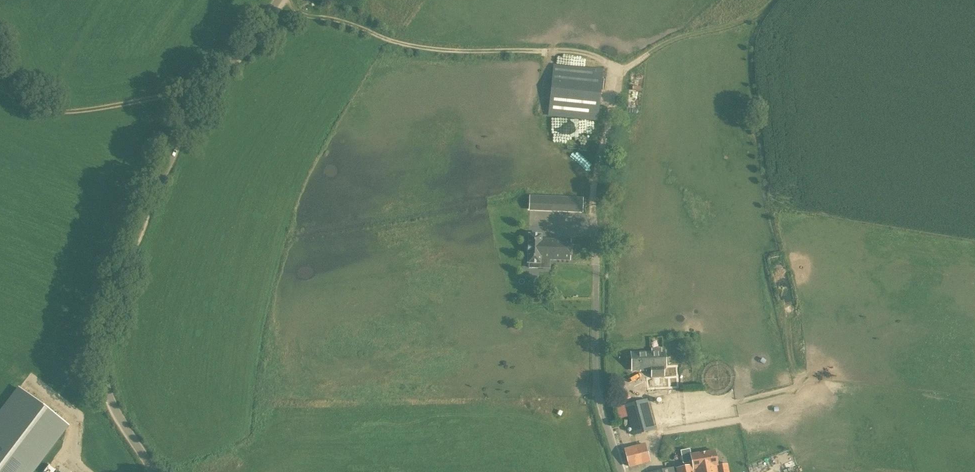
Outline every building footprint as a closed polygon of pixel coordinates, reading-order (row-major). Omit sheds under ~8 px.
[(598,121),(603,69),(553,64),(548,116),(598,121)] [(578,154),(591,155),(592,140),(569,139),(569,144),(578,144),(578,154)] [(555,196),(530,195),(529,211),(554,212),(555,196)] [(528,263),(529,263),(529,267),(538,268),(538,263),(540,263),(540,259),(550,260),(570,260),(571,240),(541,239),(541,235),(529,235),(528,263)] [(681,351),(696,350),(695,341),(680,343),(681,351)] [(651,351),(631,352),(632,371),(640,370),(651,370),(652,376),(652,377),(646,377),(647,387),(647,389),(670,388),(669,375),(678,375),(678,363),(666,364),(666,349),(661,350),(661,348),(651,348),(651,351)] [(0,413),(0,471),(32,471),(68,426),(19,388),(0,413)] [(648,399),(624,405),(633,436),(656,430),(648,399)] [(629,466),(649,460),(645,444),(624,450),(629,466)] [(690,449),(681,451),(683,464),(692,462),(692,465),(676,468),(676,466),(651,471),(729,471),(728,464),(718,466),(715,451),(691,455),(690,449)]
